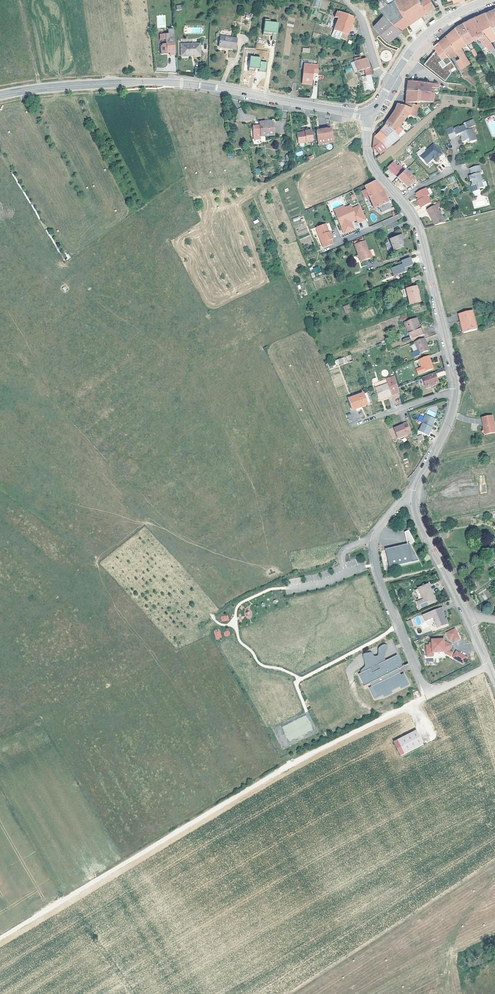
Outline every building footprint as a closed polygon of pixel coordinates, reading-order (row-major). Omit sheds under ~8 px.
[(430,0),(420,0),(395,0),(392,2),(390,0),(388,1),(390,4),(380,10),(384,14),(400,29),(416,18),(433,7),(430,0)] [(492,9),(488,11),(485,12),(494,32),(494,16),(492,9)] [(346,35),(352,17),(335,11),(333,17),(336,18),(332,29),(346,35)] [(485,12),(480,14),(474,17),(490,42),(494,39),(494,32),(485,12)] [(402,30),(400,29),(384,14),(373,26),(388,41),(402,30)] [(464,22),(475,37),(482,47),(485,45),(490,42),(474,17),(470,19),(464,22)] [(279,22),(266,21),(264,34),(272,35),(272,40),(277,40),(279,22)] [(471,40),(475,37),(464,22),(458,25),(454,27),(455,27),(467,43),(471,48),(474,46),(472,44),(470,41),(469,40),(471,39),(471,40)] [(467,43),(455,27),(449,32),(445,36),(456,52),(460,59),(465,66),(470,63),(460,47),(467,43)] [(168,53),(168,58),(173,57),(171,30),(166,30),(166,34),(158,35),(158,40),(164,40),(164,45),(160,45),(160,46),(159,47),(160,55),(165,54),(165,52),(168,51),(168,53)] [(216,46),(233,49),(235,38),(218,35),(216,46)] [(437,42),(448,58),(456,52),(445,36),(441,39),(437,42)] [(454,66),(448,58),(437,42),(428,51),(422,57),(426,61),(425,65),(425,70),(424,70),(423,78),(449,81),(451,72),(449,70),(454,66)] [(485,45),(488,49),(490,48),(494,56),(494,49),(492,43),(491,43),(490,42),(485,45)] [(197,44),(178,44),(178,55),(197,55),(197,44)] [(383,60),(391,59),(390,50),(382,51),(383,60)] [(261,57),(250,56),(249,70),(266,72),(267,62),(261,62),(261,57)] [(356,58),(353,59),(352,62),(355,72),(364,70),(365,72),(369,71),(366,63),(364,59),(360,60),(359,58),(356,58)] [(462,70),(466,68),(465,66),(460,59),(457,61),(458,63),(457,63),(462,70)] [(318,64),(305,63),(303,83),(316,85),(318,64)] [(373,90),(373,89),(369,76),(362,78),(366,92),(373,90)] [(406,91),(433,94),(437,95),(438,89),(429,88),(429,85),(409,82),(409,84),(406,84),(406,89),(406,91)] [(405,105),(412,105),(412,103),(416,103),(416,105),(420,104),(421,103),(432,103),(432,102),(433,94),(406,91),(406,94),(405,105)] [(414,117),(420,104),(416,105),(412,105),(405,105),(405,107),(397,104),(395,109),(393,113),(389,119),(384,125),(392,131),(395,135),(397,137),(401,132),(398,128),(408,116),(414,117)] [(464,123),(467,129),(474,126),(472,120),(464,123)] [(255,137),(257,137),(257,136),(272,135),(271,121),(266,122),(266,123),(263,123),(263,122),(257,122),(258,126),(252,126),(251,130),(251,133),(251,136),(252,138),(255,138),(255,137)] [(415,125),(376,159),(381,164),(420,131),(415,125)] [(384,138),(387,135),(392,131),(384,125),(379,132),(384,138)] [(460,135),(462,139),(461,139),(462,142),(464,143),(469,141),(470,143),(476,141),(471,130),(466,132),(464,126),(458,128),(458,127),(452,130),(451,128),(445,130),(449,140),(460,135)] [(326,130),(318,132),(315,132),(317,146),(332,143),(329,129),(326,130)] [(297,143),(311,141),(310,130),(303,131),(303,132),(295,133),(297,143)] [(384,138),(379,132),(373,138),(379,143),(384,138)] [(374,148),(380,155),(399,139),(399,138),(397,137),(395,135),(391,139),(387,135),(384,138),(379,143),(374,148)] [(417,152),(427,164),(436,156),(438,158),(443,154),(434,143),(425,150),(423,147),(417,152)] [(397,166),(393,161),(387,167),(393,173),(401,166),(399,164),(397,166)] [(414,180),(401,166),(393,173),(406,187),(414,180)] [(468,176),(469,181),(470,181),(472,186),(470,186),(471,193),(478,191),(478,189),(481,188),(480,182),(481,182),(479,174),(481,174),(479,166),(469,169),(470,176),(468,176)] [(373,209),(377,207),(379,207),(381,211),(389,208),(387,203),(384,196),(381,190),(377,185),(373,181),(363,185),(365,189),(361,191),(363,198),(365,197),(367,201),(369,200),(373,209)] [(424,189),(414,194),(418,200),(416,202),(420,208),(429,204),(425,198),(427,196),(424,189)] [(436,205),(425,210),(434,226),(442,221),(436,209),(437,208),(436,205)] [(334,211),(336,215),(346,211),(345,209),(344,206),(334,211)] [(336,215),(344,234),(354,229),(351,223),(350,222),(355,219),(356,220),(357,224),(365,220),(359,206),(351,210),(350,206),(345,209),(346,211),(336,215)] [(385,225),(384,221),(373,225),(375,229),(385,225)] [(325,224),(315,228),(323,249),(332,245),(330,240),(332,240),(329,231),(328,232),(326,228),(325,224)] [(398,242),(396,237),(386,242),(391,254),(397,251),(396,248),(400,247),(398,242)] [(359,256),(361,262),(369,258),(363,241),(353,245),(357,254),(358,257),(359,256)] [(407,258),(398,262),(399,265),(388,269),(391,277),(403,272),(401,269),(410,266),(407,258)] [(409,304),(419,302),(415,286),(405,289),(409,304)] [(458,315),(460,322),(463,333),(477,330),(472,312),(458,315)] [(405,323),(411,340),(425,334),(422,328),(422,327),(420,326),(418,327),(415,319),(405,323)] [(429,351),(426,345),(428,345),(426,338),(415,342),(420,354),(429,351)] [(431,364),(432,363),(429,357),(419,360),(420,361),(422,369),(418,370),(417,371),(419,376),(427,373),(427,372),(433,370),(431,364)] [(440,384),(436,373),(423,378),(427,389),(432,387),(432,386),(435,385),(435,386),(440,384)] [(387,386),(391,396),(399,394),(395,377),(385,380),(387,386)] [(380,401),(391,396),(387,386),(376,390),(380,401)] [(357,409),(356,408),(366,404),(363,394),(348,399),(352,411),(357,409)] [(429,427),(431,424),(434,419),(425,414),(420,422),(421,423),(417,430),(426,436),(430,428),(429,427)] [(481,418),(483,424),(485,434),(494,432),(491,416),(481,418)] [(406,431),(410,429),(406,419),(402,421),(402,422),(393,426),(398,436),(407,432),(406,431)] [(411,543),(408,544),(408,545),(386,550),(390,568),(420,562),(411,543)] [(417,591),(420,599),(432,594),(429,586),(417,591)] [(436,604),(432,594),(420,599),(421,602),(416,604),(419,611),(436,604)] [(439,631),(448,627),(446,621),(443,614),(445,614),(443,610),(424,618),(426,623),(434,620),(439,631)] [(455,641),(460,639),(456,629),(448,633),(451,639),(453,638),(455,641)] [(434,657),(433,651),(445,651),(445,654),(451,656),(453,652),(450,650),(453,645),(445,641),(444,638),(431,639),(431,642),(429,642),(429,644),(426,645),(427,657),(434,657)] [(362,673),(362,675),(372,670),(374,674),(382,670),(380,666),(384,664),(384,663),(386,662),(387,661),(387,660),(386,659),(386,658),(387,658),(387,657),(387,656),(387,655),(387,654),(389,652),(389,651),(389,650),(390,649),(389,648),(388,647),(387,646),(386,646),(385,646),(383,647),(381,649),(380,650),(380,651),(380,655),(380,656),(379,657),(378,658),(377,658),(376,658),(376,657),(375,657),(374,655),(373,654),(372,654),(367,655),(366,655),(365,656),(365,657),(365,660),(366,663),(367,666),(366,667),(366,668),(362,672),(362,673)] [(467,656),(459,652),(456,658),(464,662),(467,656)] [(362,675),(360,676),(366,687),(371,685),(373,688),(370,689),(376,700),(384,696),(386,698),(394,694),(393,692),(401,688),(402,690),(411,686),(406,674),(402,676),(400,671),(404,668),(399,656),(384,664),(380,666),(382,670),(374,674),(372,670),(362,675)] [(288,740),(312,731),(307,716),(282,726),(288,740)] [(394,743),(401,756),(424,745),(417,732),(394,743)]
